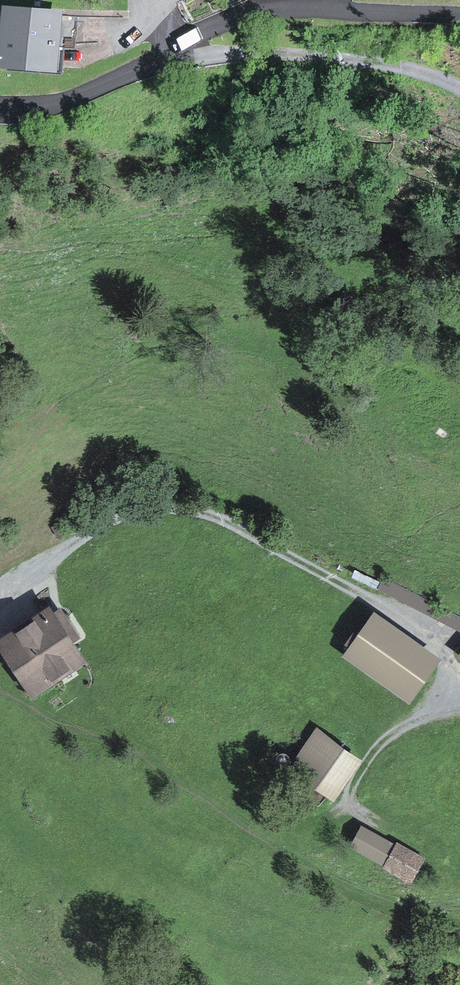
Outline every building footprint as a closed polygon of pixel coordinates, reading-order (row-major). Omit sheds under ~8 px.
[(1,5),(0,18),(0,69),(59,73),(63,9),(1,5)] [(78,654),(46,610),(2,642),(35,686),(78,654)] [(431,657),(376,618),(352,651),(407,690),(431,657)] [(359,758),(317,729),(296,759),(338,788),(359,758)] [(420,860),(362,829),(352,848),(410,879),(420,860)]
